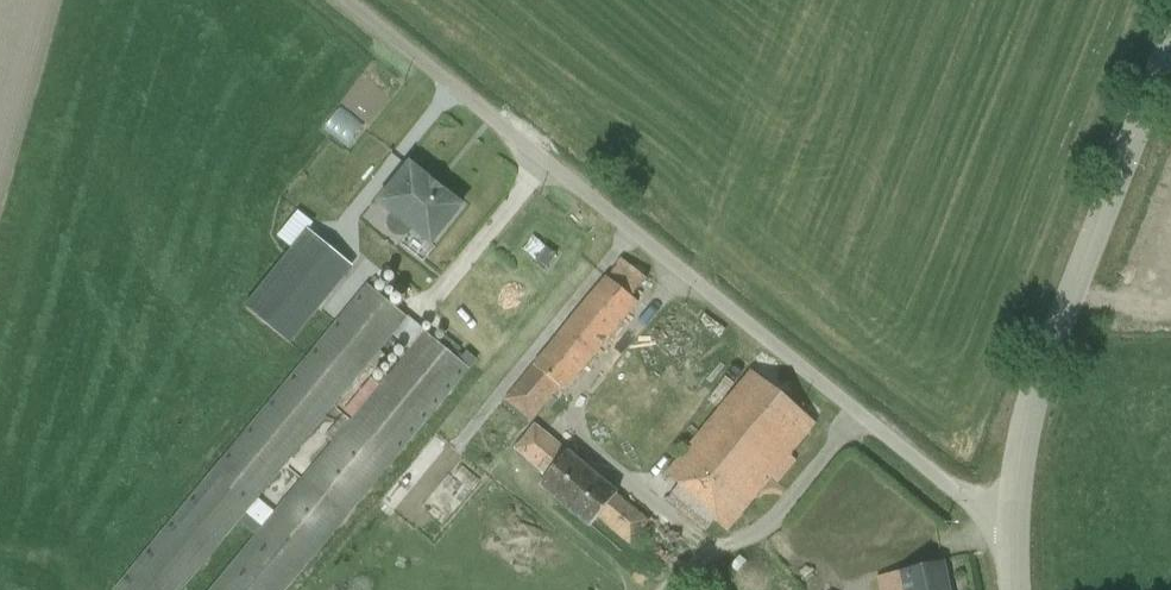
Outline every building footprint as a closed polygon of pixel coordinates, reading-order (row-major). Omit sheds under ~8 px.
[(362,111),(383,87),(362,68),(341,92),(362,111)] [(401,246),(423,263),(461,208),(442,193),(443,192),(429,180),(428,182),(409,167),(375,204),(389,216),(387,219),(386,226),(388,233),(395,238),(402,239),(409,236),(401,246)] [(292,250),(305,235),(313,224),(297,211),(276,238),(292,250)] [(244,309),(288,345),(349,271),(305,235),(292,250),(244,309)] [(546,249),(536,261),(545,269),(555,257),(546,249)] [(514,276),(488,305),(507,322),(533,293),(514,276)] [(637,304),(606,278),(505,402),(532,423),(559,388),(564,393),(637,304)] [(469,370),(466,367),(472,359),(446,338),(439,345),(425,334),(426,333),(407,317),(406,318),(366,285),(114,589),(183,589),(368,366),(375,372),(385,360),(378,354),(392,337),(409,351),(379,387),(371,380),(343,413),(351,420),(350,422),(343,416),(325,438),(332,444),(211,589),(288,589),(469,370)] [(406,352),(401,348),(373,380),(378,385),(406,352)] [(814,424),(750,372),(665,476),(678,487),(666,501),(704,533),(712,523),(726,534),(772,479),(778,485),(796,462),(790,457),(814,424)] [(568,453),(534,425),(512,451),(546,479),(538,489),(588,530),(596,520),(629,547),(650,522),(617,495),(618,494),(569,452),(568,453)] [(942,563),(876,579),(878,589),(948,589),(942,563)]
